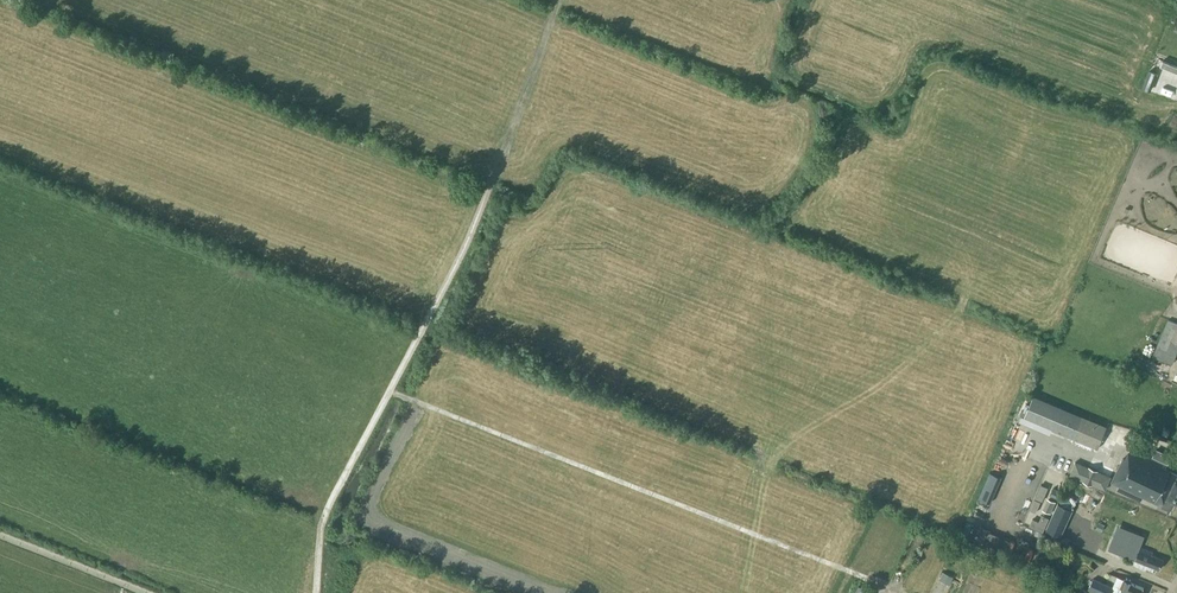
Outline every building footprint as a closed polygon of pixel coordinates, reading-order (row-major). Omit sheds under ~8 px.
[(1168,318),(1153,356),(1172,364),(1176,352),(1176,322),(1168,318)] [(1108,427),(1034,396),(1025,418),(1098,449),(1108,427)] [(1123,458),(1112,482),(1171,510),(1175,502),(1176,503),(1176,479),(1176,478),(1176,475),(1176,473),(1165,468),(1166,465),(1130,448),(1125,459),(1123,458)] [(1083,480),(1092,484),(1098,470),(1089,467),(1083,480)] [(1050,484),(1060,487),(1064,473),(1055,470),(1050,484)] [(987,504),(994,490),(989,487),(982,501),(987,504)] [(1123,558),(1125,555),(1135,559),(1133,564),(1146,569),(1146,567),(1153,570),(1154,567),(1159,569),(1163,558),(1151,554),(1152,551),(1140,546),(1139,550),(1128,546),(1129,544),(1132,538),(1115,530),(1112,537),(1111,537),(1106,551),(1123,558)] [(944,571),(940,579),(950,583),(954,576),(944,571)] [(1142,590),(1144,587),(1130,581),(1130,578),(1126,577),(1124,578),(1119,589),(1115,588),(1114,591),(1120,592),(1144,592),(1142,590)] [(1093,578),(1088,590),(1096,592),(1099,592),(1101,592),(1109,592),(1112,586),(1093,578)] [(873,589),(861,584),(858,592),(872,592),(873,589)]
